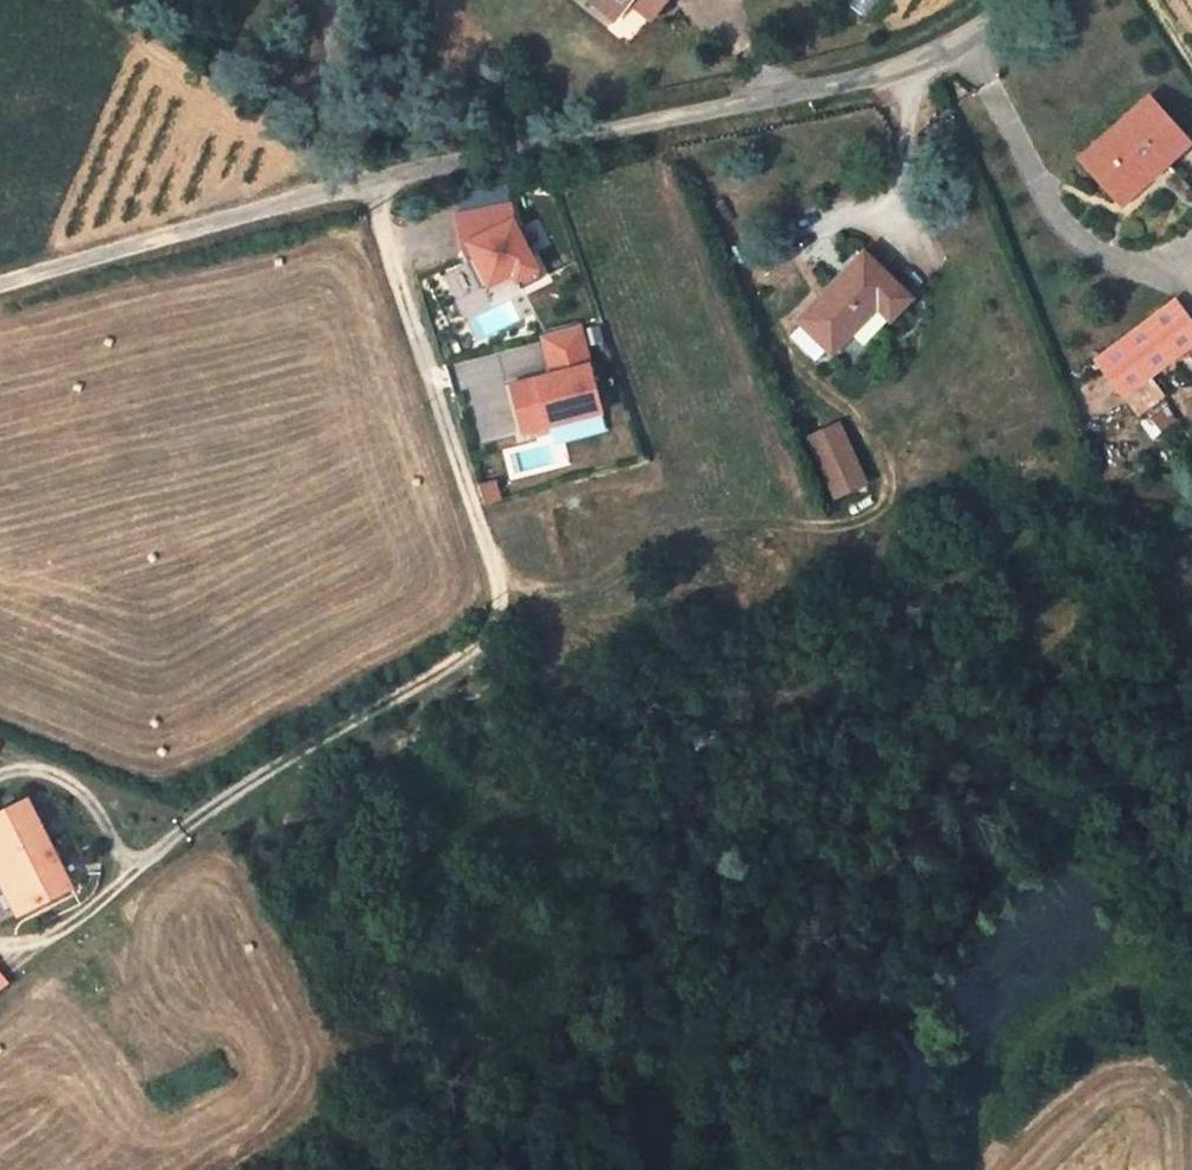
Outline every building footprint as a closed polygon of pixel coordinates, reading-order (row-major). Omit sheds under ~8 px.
[(616,17),(629,0),(594,0),(616,17)] [(625,42),(648,25),(635,9),(613,26),(625,42)] [(1082,160),(1117,199),(1164,156),(1169,162),(1190,143),(1150,99),(1082,160)] [(1169,162),(1164,156),(1117,199),(1122,204),(1169,162)] [(457,211),(481,288),(540,270),(517,193),(457,211)] [(890,319),(911,298),(870,258),(839,288),(834,283),(799,320),(833,353),(878,308),(890,319)] [(500,284),(456,304),(473,341),(517,322),(500,284)] [(1175,298),(1096,356),(1123,394),(1191,344),(1191,321),(1175,298)] [(550,428),(554,444),(611,429),(584,321),(540,332),(549,369),(508,379),(522,435),(550,428)] [(836,425),(806,437),(830,495),(860,483),(836,425)] [(0,815),(0,875),(18,912),(70,887),(27,802),(0,815)]
